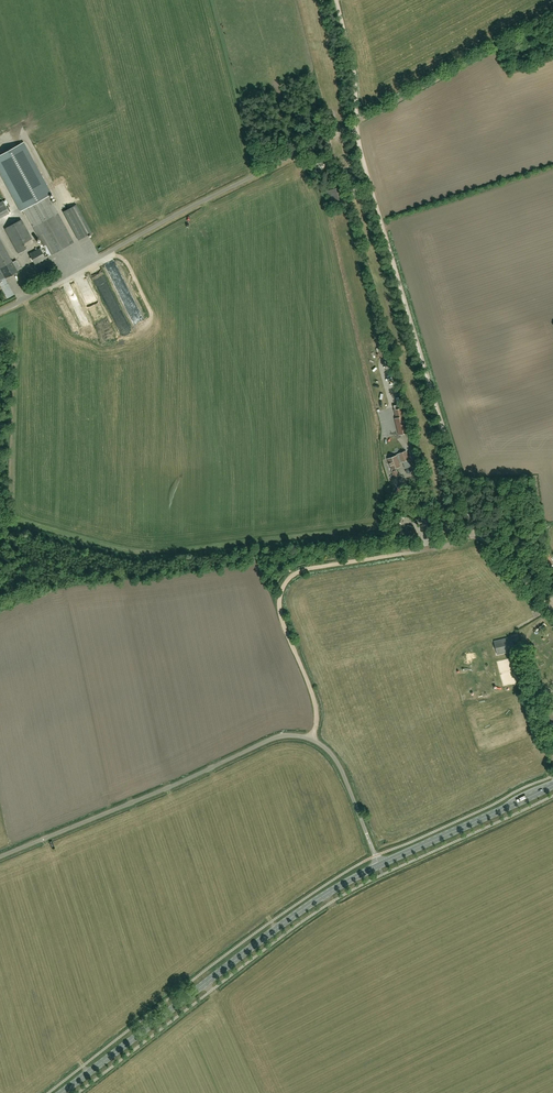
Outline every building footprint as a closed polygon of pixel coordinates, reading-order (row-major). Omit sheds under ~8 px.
[(20,211),(23,209),(43,246),(29,254),(35,264),(45,258),(45,259),(74,243),(48,195),(51,194),(24,142),(0,155),(0,175),(20,211)] [(325,164),(327,163),(325,157),(315,160),(317,166),(324,164),(325,164)] [(345,202),(344,198),(342,187),(325,190),(329,205),(345,202)] [(9,213),(3,201),(0,202),(0,218),(9,213)] [(79,240),(92,233),(76,205),(63,212),(79,240)] [(21,219),(5,228),(18,254),(26,249),(23,243),(32,239),(21,219)] [(5,277),(5,278),(17,271),(17,270),(21,268),(16,260),(12,262),(0,239),(0,268),(2,271),(5,277)] [(79,287),(83,298),(94,294),(89,281),(86,283),(89,291),(85,293),(83,286),(79,287)] [(75,295),(70,298),(73,304),(79,301),(75,295)] [(101,338),(112,334),(108,321),(102,323),(103,325),(98,327),(97,323),(96,324),(101,338)] [(408,432),(401,403),(394,405),(393,405),(397,418),(395,419),(396,422),(399,435),(408,432)] [(402,462),(403,462),(405,465),(409,464),(408,460),(409,460),(406,451),(405,452),(404,451),(401,452),(401,453),(396,455),(396,456),(388,458),(394,477),(398,476),(396,470),(395,468),(400,467),(398,461),(402,460),(402,462)] [(413,527),(408,526),(405,536),(410,538),(413,527)] [(515,650),(512,637),(494,641),(497,654),(515,650)] [(552,724),(552,715),(552,712),(540,717),(544,728),(552,724)]
